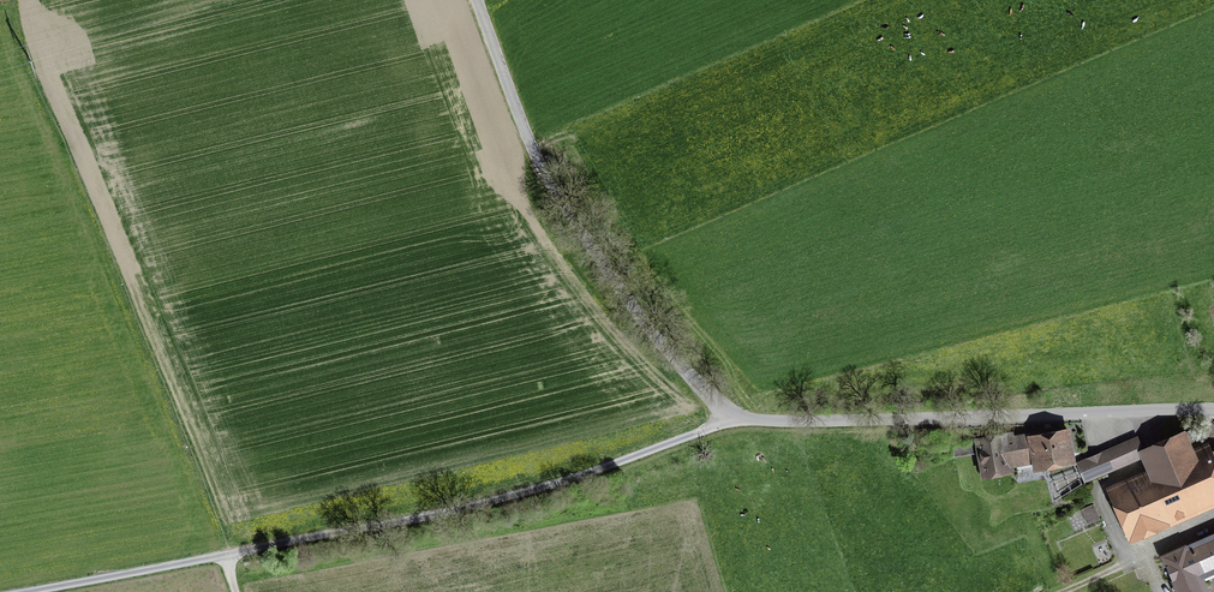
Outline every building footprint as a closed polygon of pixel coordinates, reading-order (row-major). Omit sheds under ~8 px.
[(1068,432),(1037,438),(1030,439),(1032,452),(1035,451),(1037,464),(1041,466),(1045,465),(1046,464),(1068,459),(1066,445),(1070,444),(1068,432)] [(1000,438),(980,442),(979,436),(951,441),(953,448),(980,443),(986,474),(1007,470),(1007,467),(1017,465),(1018,471),(1021,470),(1021,467),(1037,464),(1035,451),(1032,452),(1030,439),(1037,438),(1036,434),(1013,438),(1013,434),(999,437),(1000,438)] [(1194,460),(1183,435),(1144,453),(1145,454),(1154,477),(1116,495),(1134,536),(1163,523),(1161,518),(1213,494),(1213,451),(1194,460)] [(1137,438),(1079,464),(1085,480),(1145,454),(1144,453),(1137,438)] [(1057,480),(1062,493),(1082,485),(1077,472),(1057,480)] [(1088,521),(1100,518),(1095,503),(1084,507),(1088,521)] [(1185,547),(1184,547),(1163,556),(1179,591),(1206,591),(1208,591),(1200,574),(1202,573),(1204,577),(1213,572),(1213,534),(1185,547)]
